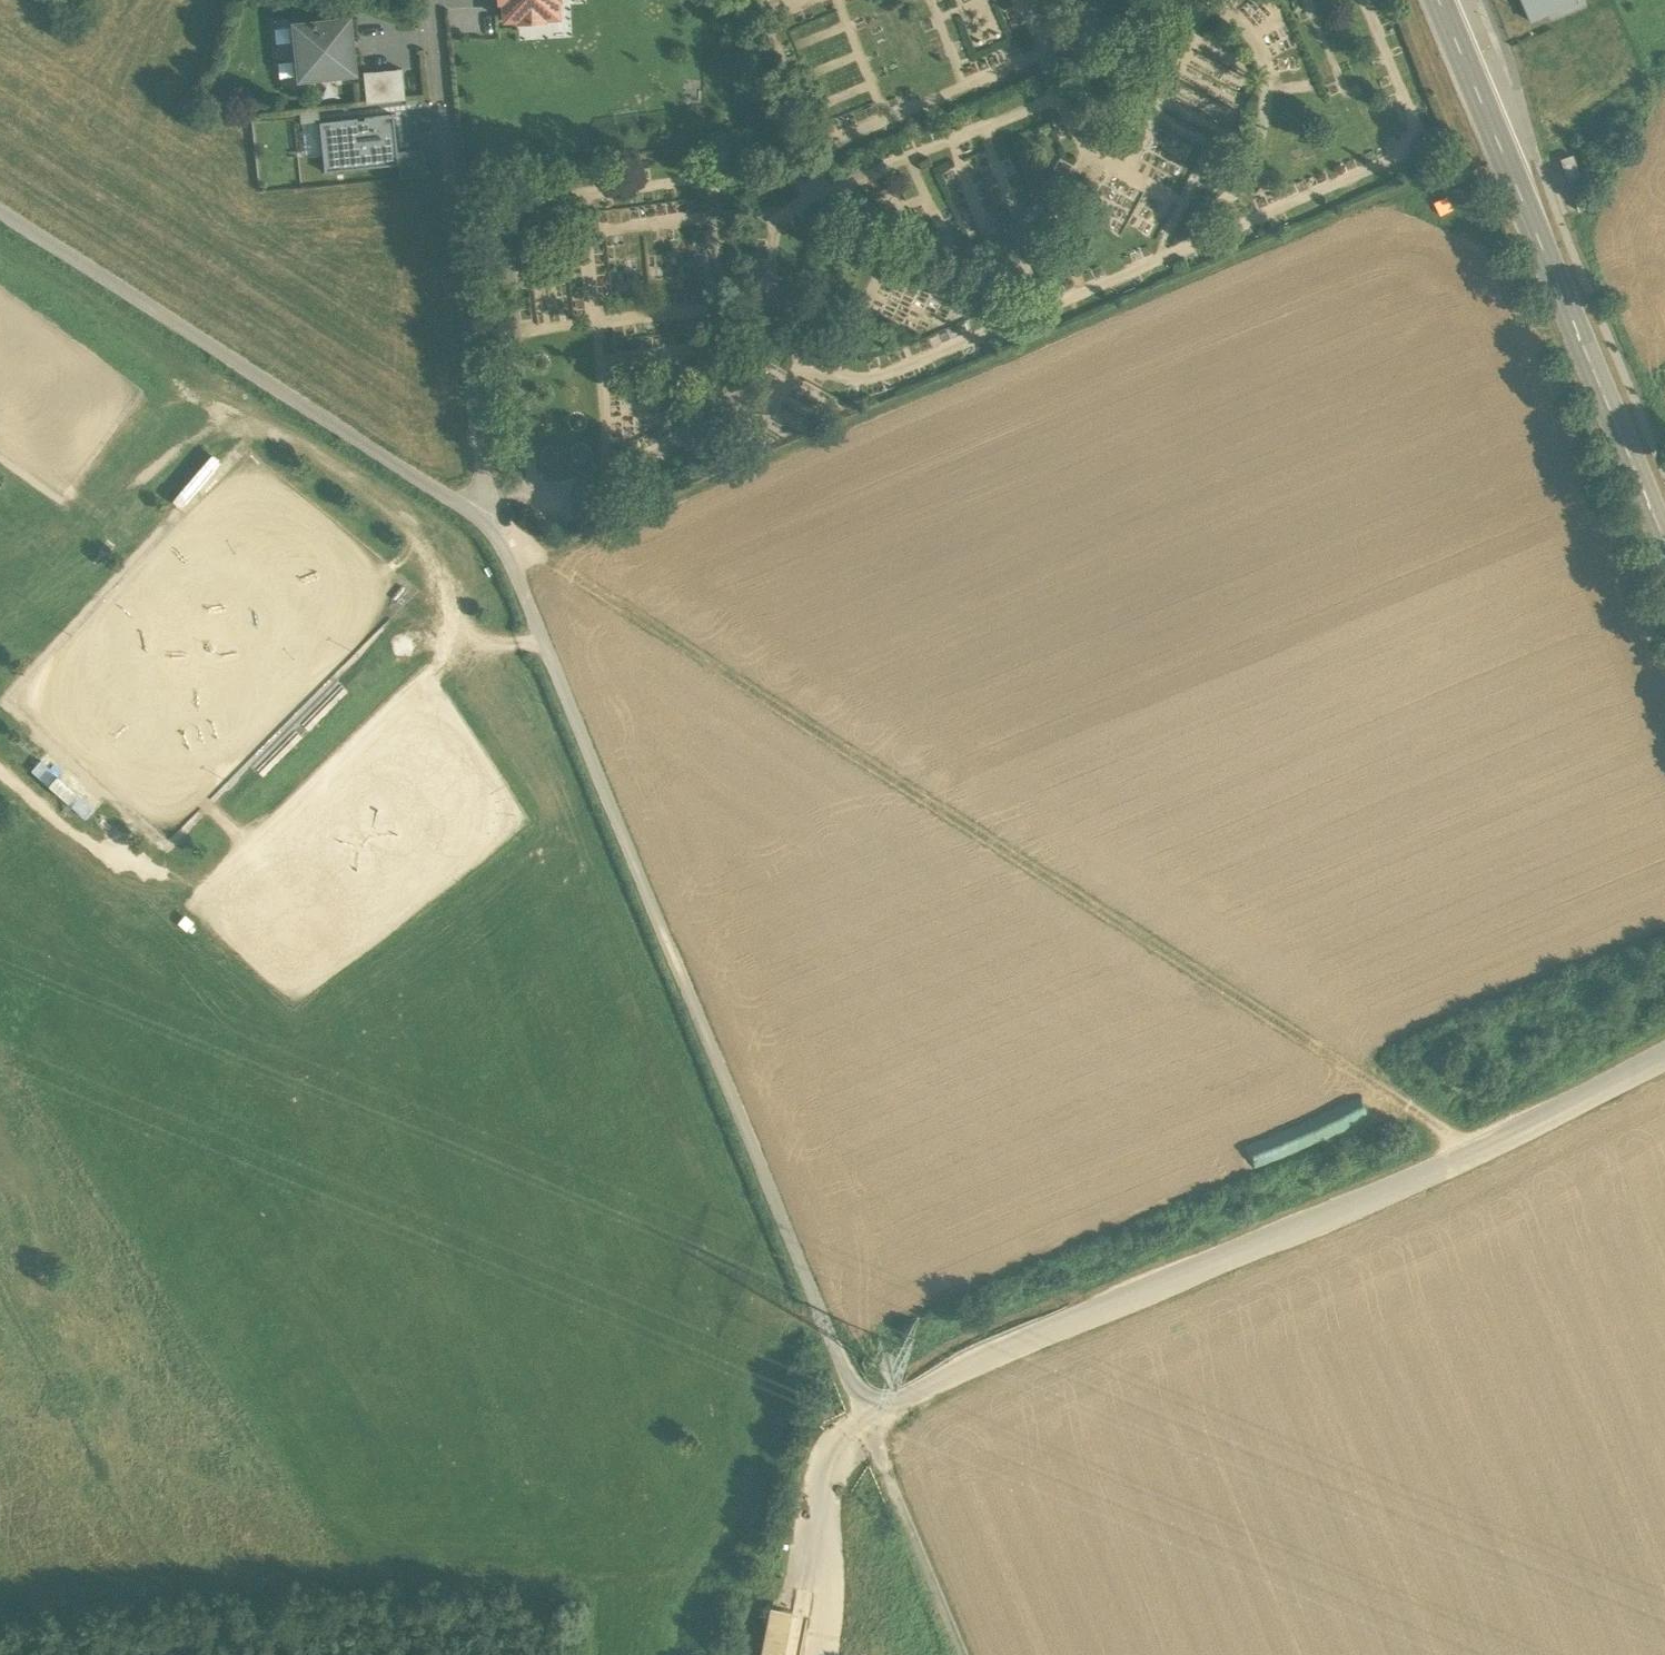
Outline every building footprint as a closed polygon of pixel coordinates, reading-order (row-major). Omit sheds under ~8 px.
[(498,2),(498,3),(499,3),(504,3),(505,19),(518,19),(518,22),(518,24),(519,23),(520,23),(544,22),(545,22),(545,20),(544,1),(556,0),(498,0),(498,2)] [(1529,24),(1576,4),(1574,0),(1519,0),(1529,24)] [(350,17),(293,23),(299,80),(355,74),(350,17)] [(845,36),(816,47),(824,68),(853,58),(845,36)] [(402,69),(363,73),(367,104),(405,100),(402,69)] [(301,111),(302,123),(322,121),(320,109),(301,111)] [(325,153),(326,170),(399,163),(398,149),(395,114),(322,121),(325,153)] [(305,155),(325,153),(322,121),(302,123),(305,155)] [(426,146),(398,149),(399,163),(401,178),(429,175),(426,146)] [(85,814),(95,804),(44,756),(34,767),(85,814)] [(769,1605),(761,1654),(785,1654),(793,1608),(769,1605)]
